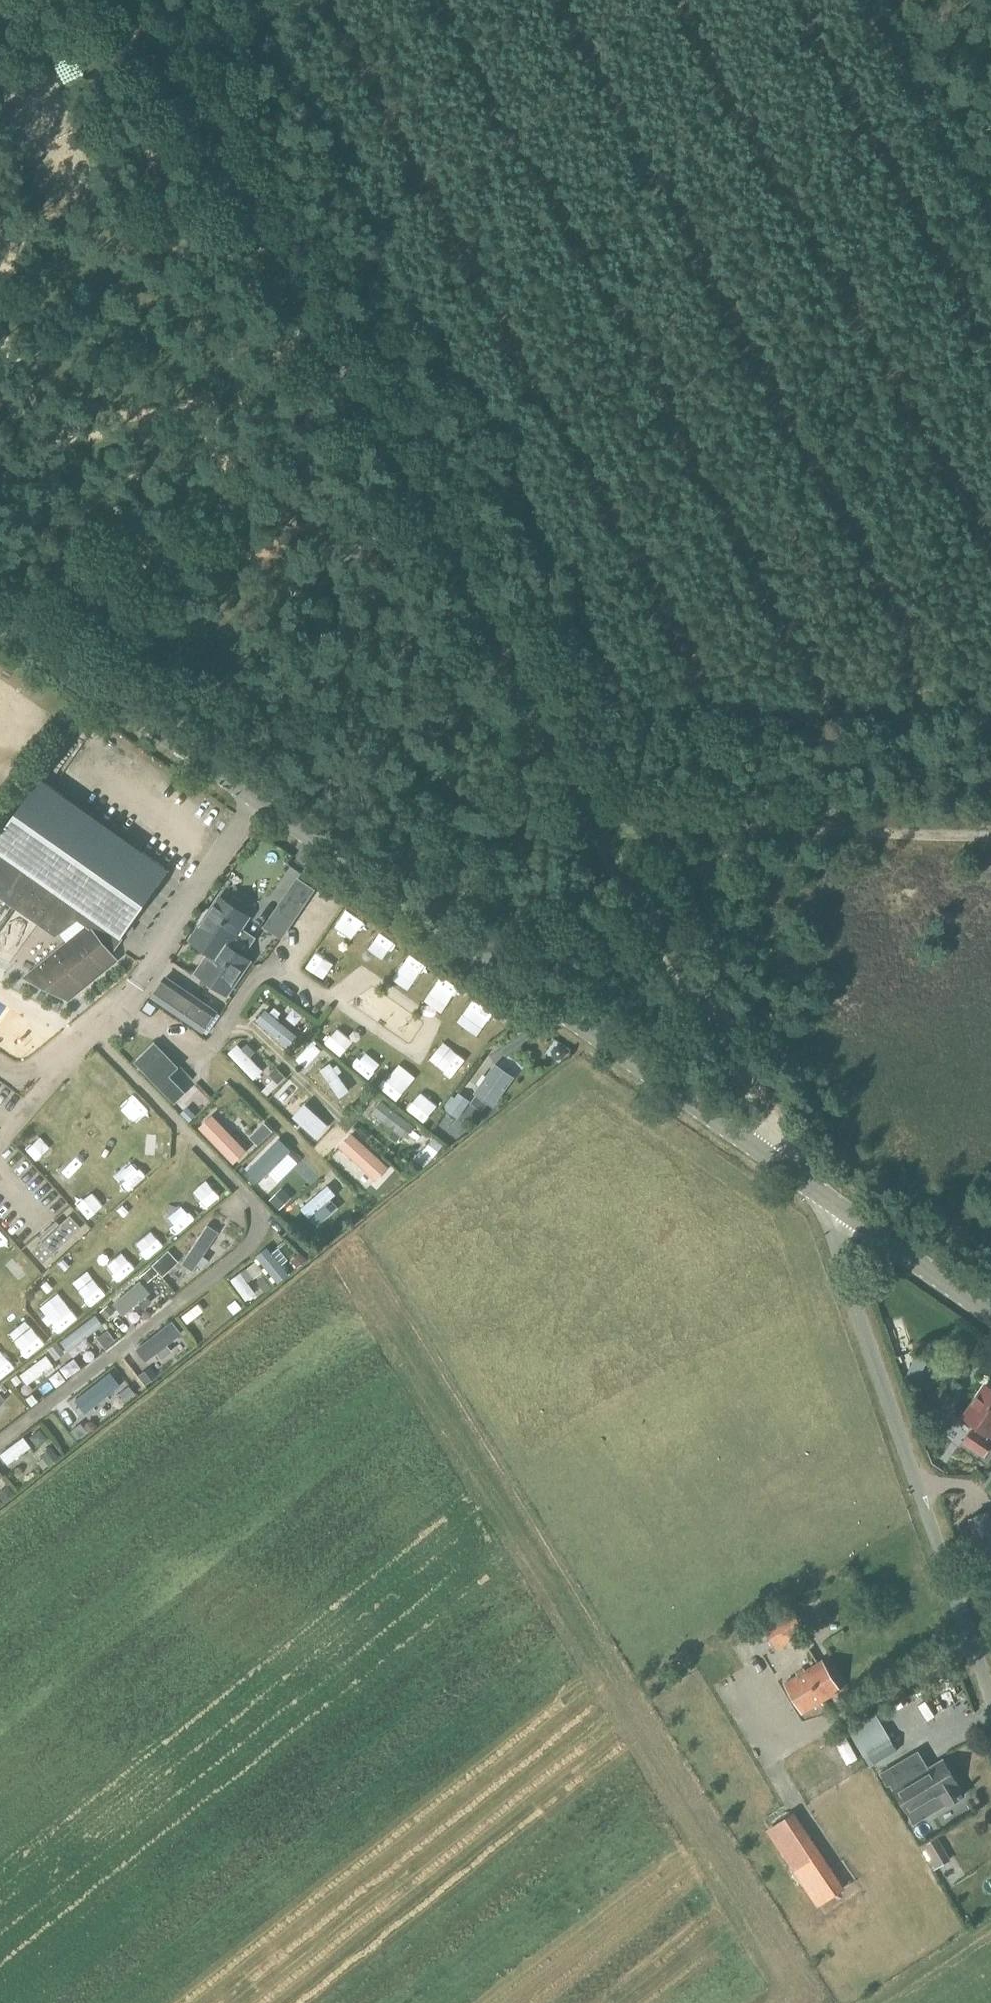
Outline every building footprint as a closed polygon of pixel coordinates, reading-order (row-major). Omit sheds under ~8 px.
[(168,870),(41,780),(0,838),(0,896),(56,936),(78,919),(87,926),(25,978),(67,1000),(116,960),(109,952),(168,870)] [(258,939),(242,928),(249,917),(220,898),(191,940),(213,955),(199,975),(228,995),(250,962),(245,958),(258,939)] [(278,915),(270,928),(281,936),(290,923),(278,915)] [(340,933),(336,942),(352,949),(356,941),(340,933)] [(183,980),(196,960),(184,953),(172,973),(183,980)] [(314,988),(324,973),(315,968),(305,983),(314,988)] [(203,1031),(216,1012),(166,977),(152,997),(203,1031)] [(265,1011),(257,1021),(289,1047),(297,1037),(265,1011)] [(469,1024),(484,1033),(489,1024),(474,1015),(469,1024)] [(185,1093),(170,1078),(180,1068),(156,1043),(135,1063),(175,1103),(185,1093)] [(249,1057),(255,1052),(247,1044),(242,1049),(237,1045),(229,1053),(254,1079),(262,1071),(249,1057)] [(330,1063),(320,1070),(339,1097),(349,1091),(337,1074),(341,1071),(337,1066),(333,1068),(330,1063)] [(513,1078),(495,1065),(475,1092),(477,1093),(468,1104),(480,1113),(488,1101),(493,1105),(513,1078)] [(457,1117),(469,1101),(459,1093),(447,1110),(457,1117)] [(375,1106),(373,1114),(393,1129),(388,1136),(396,1142),(401,1135),(404,1138),(413,1126),(382,1101),(375,1106)] [(316,1139),(328,1126),(305,1105),(293,1118),(316,1139)] [(233,1165),(247,1152),(212,1115),(198,1128),(233,1165)] [(336,1145),(328,1152),(347,1172),(355,1164),(349,1157),(355,1151),(347,1143),(340,1149),(336,1145)] [(264,1167),(256,1175),(257,1176),(279,1202),(280,1203),(289,1195),(264,1167)] [(329,1200),(335,1195),(328,1186),(301,1209),(309,1218),(309,1217),(317,1226),(331,1213),(328,1209),(333,1205),(329,1200)] [(206,1195),(193,1208),(207,1224),(221,1211),(206,1195)] [(2,1242),(15,1228),(0,1214),(0,1240),(2,1242)] [(42,1263),(80,1228),(69,1216),(31,1250),(42,1263)] [(201,1256),(217,1232),(207,1225),(181,1264),(192,1270),(196,1264),(202,1268),(208,1260),(201,1256)] [(144,1237),(126,1251),(145,1275),(163,1261),(144,1237)] [(266,1248),(255,1257),(276,1283),(287,1274),(266,1248)] [(166,1262),(148,1278),(159,1291),(177,1275),(166,1262)] [(246,1282),(251,1278),(245,1269),(230,1280),(245,1300),(254,1294),(246,1282)] [(139,1282),(112,1304),(122,1315),(137,1302),(143,1309),(150,1303),(145,1296),(148,1293),(139,1282)] [(88,1287),(72,1297),(88,1322),(104,1312),(88,1287)] [(214,1290),(191,1308),(198,1317),(209,1308),(212,1312),(219,1307),(216,1303),(221,1299),(214,1290)] [(62,1345),(78,1332),(64,1316),(48,1330),(62,1345)] [(171,1322),(135,1350),(144,1362),(180,1334),(171,1322)] [(78,1335),(60,1353),(66,1359),(68,1357),(72,1362),(79,1355),(75,1350),(84,1341),(78,1335)] [(45,1356),(19,1375),(26,1384),(52,1365),(45,1356)] [(27,1401),(54,1382),(47,1372),(20,1390),(27,1401)] [(119,1388),(109,1375),(73,1402),(84,1416),(119,1388)] [(962,1442),(984,1457),(990,1447),(990,1440),(989,1439),(990,1436),(990,1389),(985,1385),(964,1416),(975,1424),(962,1442)] [(0,1455),(7,1464),(29,1447),(22,1438),(0,1455)] [(970,1519),(985,1564),(990,1562),(990,1512),(970,1519)] [(776,1650),(806,1632),(793,1610),(763,1628),(776,1650)] [(773,1655),(777,1664),(808,1649),(804,1640),(773,1655)] [(840,1690),(822,1660),(785,1683),(803,1712),(840,1690)] [(879,1770),(879,1769),(901,1757),(888,1735),(870,1745),(858,1725),(850,1730),(861,1750),(867,1747),(866,1747),(879,1770)] [(849,1753),(838,1759),(851,1782),(861,1776),(849,1753)] [(912,1766),(909,1768),(902,1757),(901,1757),(879,1769),(896,1799),(899,1797),(902,1804),(917,1795),(920,1793),(926,1803),(927,1802),(932,1811),(945,1804),(946,1805),(963,1796),(957,1785),(958,1785),(944,1760),(917,1775),(912,1766)] [(935,1869),(950,1860),(936,1836),(921,1845),(935,1869)] [(831,1866),(803,1885),(818,1907),(846,1888),(831,1866)]
